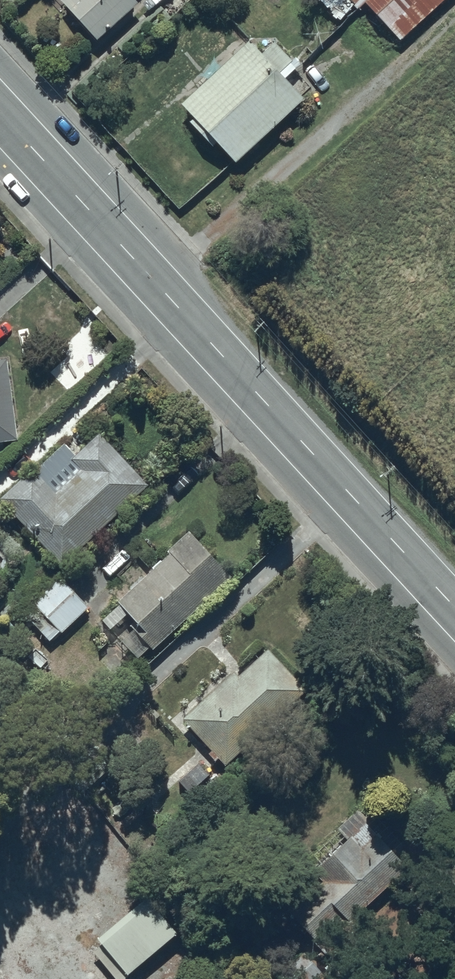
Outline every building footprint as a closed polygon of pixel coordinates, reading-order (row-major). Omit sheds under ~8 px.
[(96,35),(134,0),(64,0),(96,35)] [(437,0),(366,0),(400,36),(437,0)] [(233,156),(300,93),(299,91),(310,81),(289,59),(291,57),(272,37),(260,48),(247,34),(180,98),(193,111),(188,116),(212,142),(216,138),(233,156)] [(15,435),(7,354),(0,355),(0,437),(15,435)] [(0,492),(0,495),(59,559),(146,479),(98,427),(73,451),(62,439),(33,466),(31,463),(0,492)] [(151,645),(229,572),(187,528),(114,596),(137,620),(120,636),(136,653),(148,642),(151,645)] [(60,628),(85,603),(66,584),(40,609),(37,606),(27,616),(31,620),(27,625),(35,633),(39,629),(48,638),(59,627),(60,628)] [(237,671),(232,665),(180,713),(210,746),(206,749),(213,757),(217,754),(224,761),(306,687),(266,644),(237,671)] [(406,864),(355,807),(327,833),(334,842),(310,864),(322,877),(289,907),(337,959),(367,932),(351,914),(406,864)] [(145,891),(95,933),(125,969),(175,928),(145,891)]
